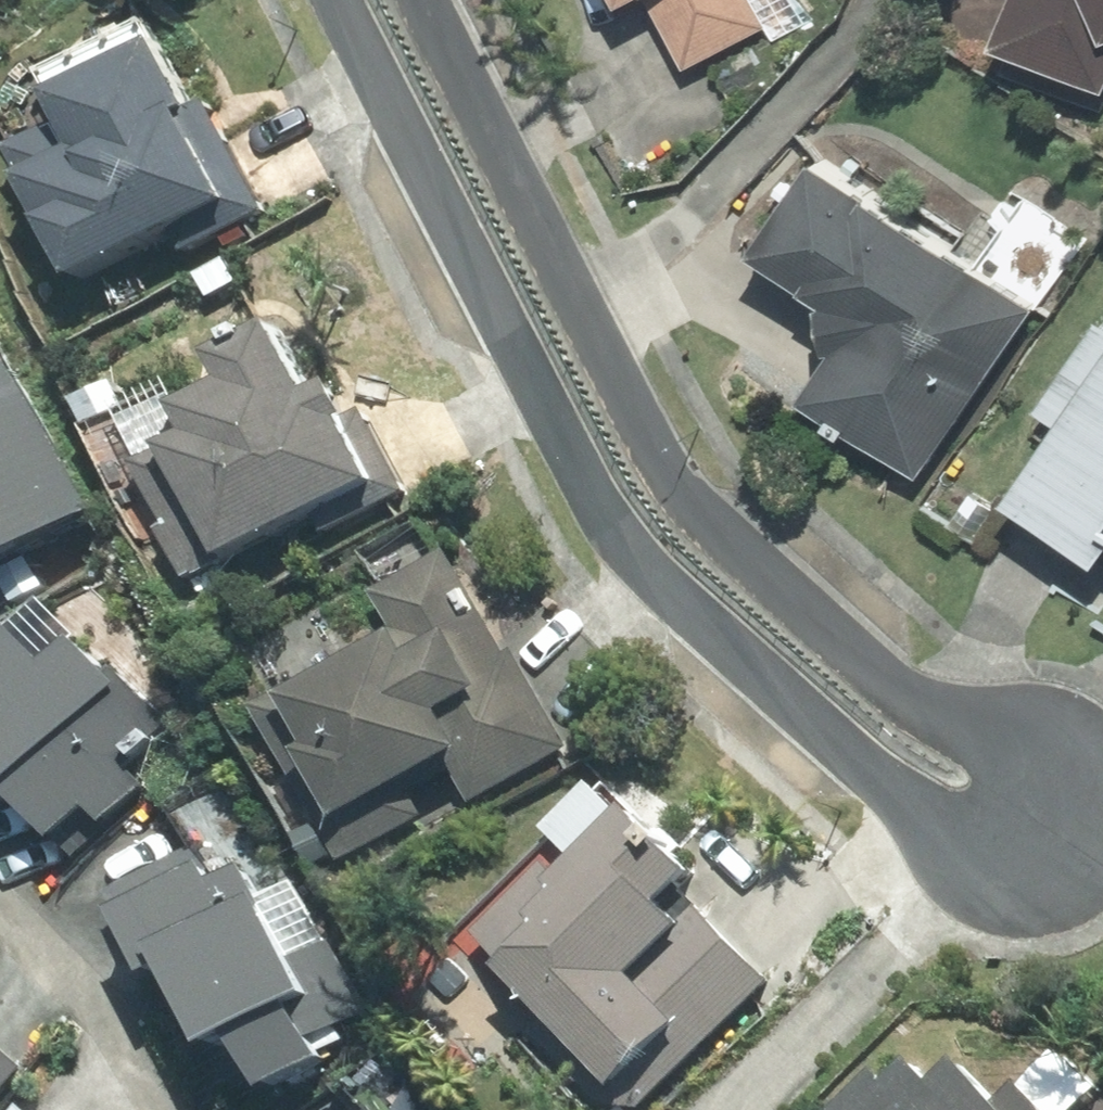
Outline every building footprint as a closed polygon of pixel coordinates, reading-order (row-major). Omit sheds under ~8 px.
[(1011,46),(1102,81),(1102,0),(1028,0),(1011,46)] [(88,287),(179,239),(188,257),(220,241),(226,253),(254,239),(247,226),(268,216),(210,106),(196,113),(153,30),(0,109),(0,118),(88,287)] [(766,253),(833,297),(840,361),(819,393),(937,471),(1045,308),(826,163),(766,253)] [(136,472),(194,582),(379,486),(349,427),(362,419),(345,386),(313,403),(278,335),(212,369),(239,419),(136,472)] [(98,512),(16,367),(0,376),(0,568),(98,512)] [(1015,494),(1102,555),(1102,367),(1015,494)] [(382,624),(254,696),(350,864),(466,798),(471,807),(570,751),(454,548),(367,598),(382,624)] [(23,634),(0,657),(0,804),(4,808),(18,793),(65,840),(96,808),(117,829),(157,789),(129,761),(174,716),(89,633),(56,666),(23,634)] [(480,937),(632,1109),(641,1109),(781,987),(604,785),(547,834),(569,859),(480,937)] [(326,1006),(251,870),(227,883),(189,814),(104,861),(217,1067),(250,1050),(281,1106),(340,1074),(309,1016),(326,1006)] [(1102,1098),(1102,1089),(1066,1048),(1000,1109),(959,1065),(939,1084),(921,1065),(895,1089),(883,1076),(846,1109),(1090,1109),(1102,1098)]
